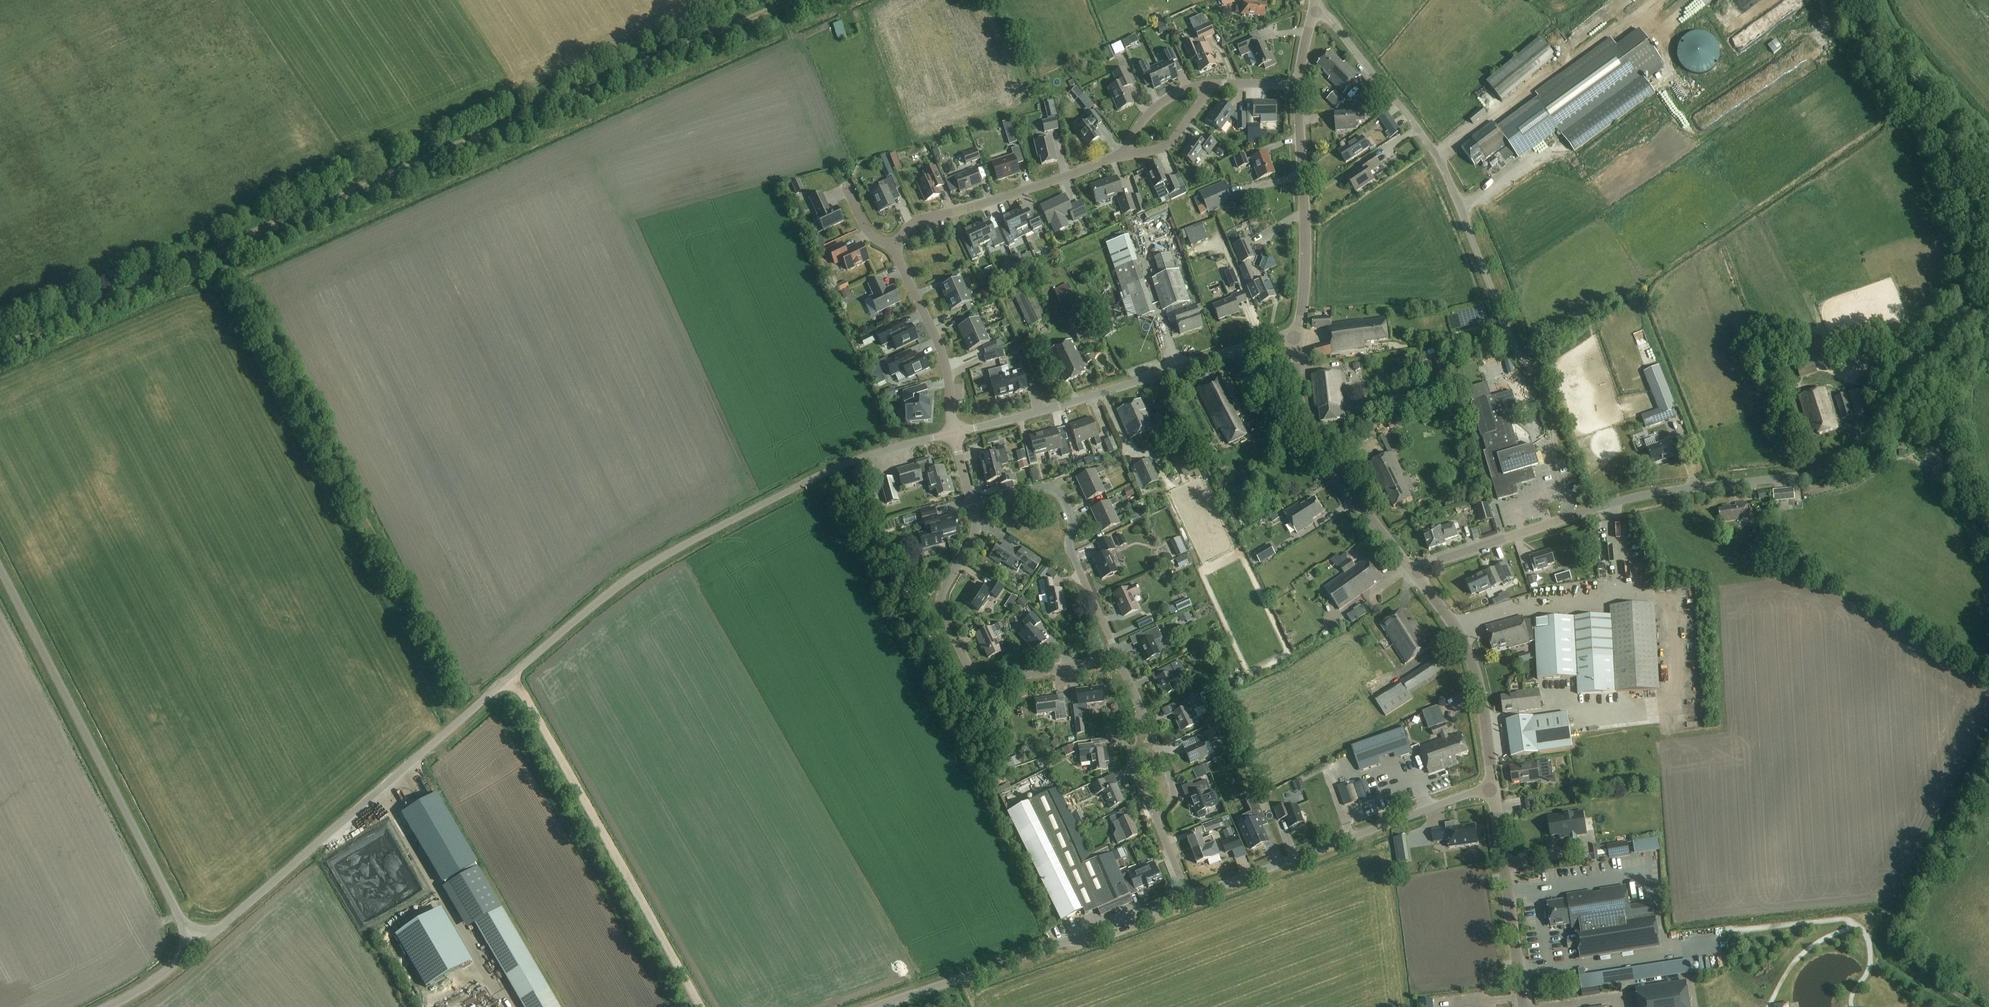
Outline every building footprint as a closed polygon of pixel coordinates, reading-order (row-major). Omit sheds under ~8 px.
[(1189,4),(1194,11),(1199,7),(1193,0),(1189,4)] [(1242,15),(1265,16),(1265,4),(1252,3),(1252,0),(1243,0),(1242,15)] [(1766,0),(1740,0),(1746,10),(1766,0)] [(1794,13),(1807,1),(1806,0),(1793,0),(1787,6),(1794,13)] [(1197,38),(1184,44),(1191,60),(1196,58),(1202,71),(1215,65),(1210,52),(1211,51),(1208,44),(1207,44),(1205,38),(1213,35),(1209,24),(1208,23),(1203,15),(1190,20),(1194,30),(1197,38)] [(1585,30),(1590,37),(1600,31),(1595,23),(1585,30)] [(1473,142),(1462,149),(1475,166),(1481,162),(1483,163),(1507,146),(1519,161),(1560,131),(1575,152),(1653,96),(1640,78),(1663,61),(1640,30),(1617,46),(1611,38),(1535,93),(1539,98),(1497,128),(1492,121),(1474,134),(1473,142)] [(1709,72),(1715,68),(1719,62),(1720,54),(1719,45),(1714,39),(1706,34),(1696,33),(1688,36),(1682,42),(1679,49),(1678,57),(1680,64),(1686,70),(1693,74),(1703,75),(1709,72)] [(1749,40),(1750,38),(1747,35),(1731,50),(1737,57),(1752,44),(1749,40)] [(1256,46),(1252,37),(1237,44),(1243,57),(1254,52),(1260,66),(1265,64),(1266,68),(1277,64),(1272,53),(1269,54),(1264,42),(1256,46)] [(1128,39),(1122,42),(1125,49),(1131,46),(1128,39)] [(1503,102),(1558,58),(1542,39),(1488,83),(1503,102)] [(1776,40),(1768,46),(1774,54),(1782,48),(1776,40)] [(1110,46),(1104,49),(1109,61),(1115,58),(1110,46)] [(1165,62),(1157,66),(1165,83),(1171,80),(1171,81),(1178,78),(1172,64),(1177,61),(1172,51),(1162,56),(1165,62)] [(1343,64),(1330,51),(1318,64),(1325,71),(1324,72),(1330,78),(1328,79),(1344,94),(1360,76),(1345,62),(1343,64)] [(1246,59),(1251,71),(1256,69),(1251,57),(1246,59)] [(1165,83),(1157,66),(1150,69),(1147,63),(1138,67),(1142,77),(1148,75),(1154,89),(1161,85),(1165,83)] [(1132,86),(1125,70),(1114,75),(1117,84),(1108,89),(1119,111),(1133,104),(1127,88),(1132,86)] [(1334,89),(1325,98),(1337,110),(1346,101),(1334,89)] [(1078,98),(1084,106),(1090,101),(1085,93),(1078,98)] [(1342,114),(1336,115),(1337,130),(1357,128),(1356,120),(1365,119),(1365,110),(1379,109),(1378,101),(1352,103),(1353,110),(1341,111),(1342,114)] [(1267,103),(1268,102),(1254,103),(1254,119),(1276,118),(1275,103),(1267,103)] [(1215,128),(1220,132),(1230,118),(1238,122),(1238,131),(1246,130),(1245,114),(1237,114),(1221,103),(1212,114),(1206,121),(1215,128)] [(1474,124),(1487,114),(1482,108),(1470,119),(1474,124)] [(1098,128),(1096,127),(1102,123),(1093,112),(1088,116),(1091,120),(1077,130),(1089,145),(1099,138),(1094,131),(1098,128)] [(1401,131),(1391,116),(1382,122),(1393,137),(1401,131)] [(1044,133),(1058,130),(1055,119),(1041,123),(1044,133)] [(1259,131),(1259,126),(1247,126),(1248,136),(1248,144),(1260,144),(1260,143),(1267,142),(1266,130),(1259,131)] [(1014,131),(1006,134),(1009,145),(1017,142),(1014,131)] [(1201,142),(1195,137),(1181,156),(1193,165),(1203,151),(1208,154),(1216,144),(1205,136),(1201,142)] [(1369,147),(1362,136),(1339,151),(1346,162),(1369,147)] [(1057,162),(1051,138),(1034,142),(1038,158),(1040,158),(1041,166),(1057,162)] [(1023,163),(1018,148),(1011,150),(1013,156),(991,163),(997,181),(1019,174),(1016,165),(1023,163)] [(1221,156),(1225,151),(1219,148),(1216,153),(1221,156)] [(975,149),(968,152),(972,162),(979,160),(975,149)] [(1244,155),(1235,159),(1239,169),(1253,164),(1259,180),(1275,175),(1266,153),(1246,160),(1244,155)] [(896,154),(890,156),(896,171),(902,169),(896,154)] [(1380,165),(1373,154),(1360,163),(1362,167),(1346,177),(1356,192),(1374,179),(1370,172),(1380,165)] [(1499,163),(1494,156),(1487,162),(1492,168),(1499,163)] [(1164,184),(1170,195),(1172,201),(1188,194),(1185,188),(1179,175),(1167,180),(1159,163),(1146,170),(1154,188),(1164,184)] [(854,166),(849,175),(854,178),(859,169),(854,166)] [(941,184),(934,168),(925,173),(926,176),(922,178),(922,180),(923,182),(917,184),(925,202),(939,196),(936,188),(937,186),(941,184)] [(960,194),(981,186),(974,168),(968,170),(969,173),(960,176),(961,177),(952,181),(955,188),(957,187),(960,194)] [(1123,215),(1134,212),(1136,216),(1145,213),(1139,197),(1131,199),(1131,197),(1123,199),(1116,179),(1091,187),(1096,203),(1116,197),(1123,215)] [(799,180),(792,184),(798,197),(805,193),(799,180)] [(895,191),(889,180),(878,185),(881,190),(872,195),(880,213),(895,206),(889,194),(895,191)] [(1235,202),(1225,182),(1200,193),(1202,196),(1195,200),(1202,215),(1209,212),(1210,213),(1235,202)] [(1069,208),(1064,197),(1061,198),(1059,198),(1055,200),(1054,201),(1041,207),(1049,224),(1051,223),(1055,233),(1064,229),(1060,219),(1070,214),(1074,222),(1086,216),(1080,203),(1069,208)] [(830,211),(825,200),(813,206),(818,217),(817,217),(824,232),(844,223),(837,208),(830,211)] [(801,205),(794,208),(798,218),(805,215),(801,205)] [(1026,209),(1014,214),(1022,231),(1025,237),(1041,230),(1035,215),(1029,217),(1026,209)] [(1022,231),(1014,214),(1003,219),(1008,231),(1003,233),(1009,247),(1014,244),(1013,242),(1018,240),(1015,234),(1022,231)] [(987,221),(976,227),(985,245),(992,242),(995,249),(1004,244),(998,232),(993,234),(987,221)] [(1201,223),(1184,229),(1188,238),(1191,246),(1208,240),(1201,223)] [(985,245),(976,227),(965,232),(970,244),(965,247),(972,261),(977,259),(976,257),(980,255),(978,248),(985,245)] [(1106,243),(1124,297),(1124,299),(1126,299),(1130,310),(1131,311),(1135,310),(1138,319),(1154,314),(1129,236),(1106,243)] [(1027,245),(1035,241),(1032,237),(1025,240),(1027,245)] [(1251,259),(1243,241),(1233,246),(1241,264),(1251,259)] [(863,250),(861,245),(847,251),(846,251),(845,252),(841,245),(829,251),(835,265),(843,261),(848,271),(849,270),(851,270),(854,269),(855,267),(861,265),(862,265),(865,263),(866,262),(868,261),(866,256),(866,254),(864,251),(863,250)] [(1018,267),(1025,264),(1020,253),(1013,256),(1018,267)] [(1171,254),(1154,259),(1160,276),(1152,279),(1163,311),(1172,308),(1181,335),(1203,328),(1196,306),(1189,309),(1187,303),(1188,302),(1178,270),(1176,271),(1171,254)] [(1268,259),(1264,271),(1264,273),(1277,267),(1273,257),(1269,259),(1268,259)] [(1005,267),(1008,274),(1016,270),(1014,263),(1005,267)] [(1248,263),(1239,268),(1252,296),(1257,294),(1261,303),(1275,297),(1266,278),(1257,283),(1248,263)] [(992,266),(984,270),(989,280),(996,276),(992,266)] [(1233,269),(1224,272),(1230,287),(1238,284),(1233,269)] [(961,278),(940,287),(946,299),(966,290),(961,278)] [(886,291),(881,280),(869,286),(874,297),(870,298),(877,313),(900,302),(893,288),(886,291)] [(846,282),(836,287),(839,292),(849,287),(846,282)] [(1046,318),(1030,284),(1012,293),(1028,326),(1046,318)] [(1054,290),(1061,304),(1074,298),(1067,284),(1054,290)] [(848,289),(841,292),(844,300),(852,296),(848,289)] [(951,312),(972,302),(966,290),(946,299),(951,312)] [(1246,301),(1242,292),(1231,296),(1232,298),(1213,306),(1219,320),(1240,312),(1237,305),(1246,301)] [(1068,321),(1079,342),(1093,335),(1082,314),(1068,321)] [(1313,327),(1328,326),(1331,343),(1314,348),(1317,360),(1333,355),(1333,351),(1366,347),(1365,342),(1389,339),(1386,319),(1365,322),(1365,321),(1333,325),(1332,316),(1312,318),(1313,327)] [(1107,317),(1096,323),(1105,338),(1116,332),(1107,317)] [(979,318),(958,327),(964,339),(984,330),(979,318)] [(892,341),(896,350),(918,340),(914,333),(916,333),(912,326),(911,326),(911,325),(903,329),(900,322),(876,333),(882,346),(892,341)] [(954,322),(946,324),(949,333),(956,331),(954,322)] [(969,352),(990,342),(984,330),(964,339),(969,352)] [(1085,369),(1070,340),(1047,351),(1063,384),(1084,373),(1082,370),(1085,369)] [(982,346),(986,355),(998,349),(995,341),(982,346)] [(1003,349),(996,351),(997,353),(999,360),(1005,358),(1003,349)] [(922,354),(913,358),(910,351),(885,363),(891,376),(904,370),(907,379),(929,369),(922,354)] [(984,356),(986,363),(999,360),(997,353),(984,356)] [(1767,356),(1770,367),(1776,365),(1772,354),(1767,356)] [(1795,360),(1800,378),(1817,373),(1812,355),(1795,360)] [(1511,360),(1505,361),(1508,372),(1514,370),(1511,360)] [(879,375),(882,374),(878,366),(875,367),(869,370),(873,378),(879,375)] [(1008,366),(1000,368),(1008,395),(1009,395),(1009,394),(1014,393),(1015,393),(1025,391),(1025,390),(1028,389),(1023,370),(1010,373),(1008,366)] [(1661,408),(1672,404),(1674,403),(1659,366),(1645,371),(1661,408)] [(997,369),(989,371),(991,378),(991,380),(996,397),(999,397),(999,398),(1008,395),(1000,368),(997,369)] [(1345,407),(1340,372),(1311,376),(1314,406),(1319,405),(1320,410),(1321,423),(1345,420),(1344,411),(1345,411),(1345,407)] [(918,374),(910,380),(914,386),(922,380),(918,374)] [(1222,380),(1220,377),(1196,389),(1217,429),(1220,428),(1228,444),(1246,435),(1236,416),(1239,415),(1230,396),(1226,398),(1223,392),(1227,390),(1222,380)] [(901,378),(895,381),(897,386),(904,382),(901,378)] [(1472,403),(1482,437),(1497,432),(1496,431),(1501,429),(1503,436),(1514,432),(1512,423),(1511,423),(1508,412),(1514,410),(1512,407),(1517,405),(1513,391),(1492,397),(1488,383),(1469,389),(1473,403),(1472,403)] [(903,392),(906,423),(930,421),(932,400),(925,400),(923,395),(927,394),(924,386),(903,392)] [(1838,430),(1824,388),(1799,397),(1811,433),(1818,431),(1820,436),(1838,430)] [(1402,394),(1387,396),(1389,408),(1403,406),(1403,405),(1407,404),(1406,395),(1402,396),(1402,394)] [(1846,394),(1835,397),(1842,420),(1854,416),(1846,394)] [(1859,394),(1850,397),(1856,416),(1865,413),(1859,394)] [(1154,429),(1141,401),(1117,411),(1130,440),(1154,429)] [(1672,404),(1661,408),(1641,415),(1645,427),(1677,416),(1672,404)] [(1154,417),(1160,431),(1171,426),(1165,412),(1154,417)] [(1092,417),(1081,421),(1088,440),(1094,438),(1097,445),(1101,443),(1092,417)] [(1088,440),(1081,421),(1070,426),(1076,443),(1079,452),(1084,450),(1081,443),(1088,440)] [(1056,429),(1043,432),(1048,452),(1060,449),(1062,457),(1069,455),(1066,440),(1059,442),(1056,429)] [(1497,432),(1482,437),(1483,437),(1487,451),(1484,452),(1498,500),(1518,494),(1516,486),(1535,480),(1531,467),(1539,465),(1533,445),(1519,449),(1514,432),(1503,436),(1501,429),(1496,431),(1497,432)] [(1048,452),(1043,432),(1029,436),(1033,449),(1026,450),(1030,465),(1037,463),(1035,455),(1048,452)] [(1104,441),(1109,454),(1118,450),(1113,437),(1104,441)] [(1672,442),(1649,449),(1654,464),(1677,457),(1672,442)] [(1008,464),(1006,457),(1003,446),(992,449),(993,454),(980,457),(984,470),(1001,466),(1008,464)] [(1024,452),(1016,453),(1018,461),(1026,459),(1024,452)] [(1379,488),(1384,486),(1394,507),(1412,498),(1402,477),(1404,476),(1393,452),(1367,464),(1379,488)] [(1181,459),(1189,475),(1194,473),(1196,479),(1201,477),(1198,471),(1191,455),(1181,459)] [(917,464),(897,470),(902,487),(927,480),(930,491),(936,490),(938,497),(953,493),(950,479),(947,480),(943,466),(933,469),(930,458),(916,462),(917,464)] [(1134,467),(1143,488),(1159,481),(1149,459),(1134,467)] [(1026,460),(1018,462),(1020,470),(1028,468),(1026,460)] [(1001,466),(984,470),(987,483),(999,479),(1000,485),(1015,482),(1013,476),(1011,477),(1010,472),(1003,473),(1001,466)] [(1076,478),(1081,489),(1099,481),(1096,475),(1104,472),(1101,466),(1076,478)] [(887,504),(899,501),(892,477),(881,481),(887,504)] [(1099,481),(1081,489),(1086,501),(1105,492),(1107,497),(1117,492),(1114,487),(1111,489),(1109,484),(1102,487),(1099,481)] [(901,496),(923,489),(920,482),(899,488),(901,496)] [(1137,494),(1133,486),(1126,489),(1129,497),(1137,494)] [(1795,499),(1794,489),(1774,491),(1775,501),(1795,499)] [(1324,512),(1314,497),(1301,506),(1299,503),(1284,513),(1297,533),(1314,522),(1313,520),(1324,512)] [(1090,510),(1096,521),(1114,512),(1111,506),(1118,503),(1116,498),(1090,510)] [(955,512),(965,510),(963,502),(953,504),(955,512)] [(1730,505),(1722,506),(1723,509),(1719,510),(1721,523),(1749,518),(1747,502),(1736,503),(1736,507),(1730,508),(1730,505)] [(1476,507),(1481,523),(1493,519),(1488,503),(1476,507)] [(934,508),(920,512),(926,532),(921,533),(926,550),(932,548),(931,544),(941,542),(940,539),(959,534),(954,515),(937,520),(934,508)] [(1114,512),(1096,521),(1101,532),(1126,520),(1124,515),(1116,519),(1114,512)] [(1129,519),(1132,525),(1145,519),(1142,513),(1129,519)] [(1458,536),(1454,523),(1441,528),(1441,527),(1424,532),(1429,549),(1446,544),(1445,540),(1458,536)] [(1754,542),(1760,546),(1769,534),(1763,530),(1754,542)] [(1471,536),(1474,545),(1480,544),(1478,534),(1471,536)] [(1123,535),(1116,538),(1120,547),(1127,543),(1123,535)] [(1114,549),(1109,538),(1097,544),(1102,554),(1093,558),(1102,579),(1117,572),(1107,552),(1114,549)] [(1022,566),(1025,568),(1023,571),(1032,576),(1042,562),(1033,556),(1034,554),(1023,547),(1019,555),(1003,545),(1000,549),(996,546),(990,557),(1000,564),(1001,561),(1018,572),(1022,566)] [(1270,545),(1255,554),(1261,564),(1276,555),(1270,545)] [(1178,557),(1187,553),(1184,547),(1175,551),(1178,557)] [(1551,550),(1533,556),(1537,570),(1549,567),(1548,565),(1555,563),(1551,550)] [(1338,555),(1335,557),(1340,565),(1343,563),(1338,555)] [(1185,557),(1176,562),(1179,569),(1189,564),(1185,557)] [(1355,566),(1350,559),(1339,566),(1345,574),(1324,588),(1339,609),(1381,580),(1367,561),(1364,563),(1362,561),(1355,566)] [(1514,577),(1507,562),(1490,569),(1489,569),(1473,576),(1474,578),(1466,582),(1472,595),(1478,592),(1479,594),(1497,586),(1497,585),(1514,577)] [(1037,577),(1042,580),(1050,569),(1045,565),(1037,577)] [(1054,579),(1057,575),(1050,569),(1047,574),(1054,579)] [(1570,573),(1562,575),(1564,581),(1571,579),(1570,573)] [(1535,575),(1528,578),(1531,585),(1537,583),(1535,575)] [(1054,591),(1051,579),(1040,582),(1043,595),(1047,594),(1049,606),(1048,606),(1050,614),(1065,611),(1062,596),(1063,596),(1062,590),(1054,591)] [(1003,589),(992,582),(987,590),(977,584),(964,602),(978,611),(990,593),(997,598),(1003,589)] [(1139,593),(1135,586),(1127,589),(1127,588),(1114,594),(1124,617),(1137,610),(1131,597),(1139,593)] [(1586,600),(1585,587),(1568,588),(1568,592),(1574,592),(1574,595),(1561,596),(1561,602),(1586,600)] [(1398,602),(1405,605),(1410,595),(1403,592),(1398,602)] [(1009,599),(1014,603),(1017,598),(1012,595),(1009,599)] [(1188,598),(1174,604),(1175,605),(1178,612),(1178,613),(1192,606),(1188,598)] [(1367,602),(1346,616),(1352,624),(1373,610),(1367,602)] [(1020,613),(1026,608),(1022,603),(1016,608),(1020,613)] [(1575,617),(1524,619),(1530,642),(1537,640),(1539,679),(1578,677),(1579,695),(1660,690),(1655,604),(1611,607),(1612,615),(1575,617)] [(1407,625),(1399,612),(1381,624),(1382,625),(1381,626),(1384,631),(1385,630),(1386,631),(1385,632),(1390,639),(1389,640),(1405,664),(1432,647),(1414,620),(1407,625)] [(1040,622),(1032,613),(1023,621),(1027,626),(1019,634),(1034,651),(1046,640),(1035,627),(1040,622)] [(1188,613),(1184,615),(1187,623),(1192,620),(1188,613)] [(1150,616),(1137,622),(1140,629),(1153,623),(1150,616)] [(1523,616),(1486,626),(1493,650),(1500,648),(1500,649),(1509,646),(1509,648),(1530,642),(1524,619),(1523,616)] [(1000,652),(992,635),(1005,629),(1004,628),(1007,627),(1005,621),(989,629),(989,628),(975,634),(980,646),(982,645),(988,658),(1000,652)] [(1334,632),(1339,629),(1336,624),(1331,627),(1334,632)] [(1163,640),(1161,635),(1157,627),(1142,634),(1145,640),(1138,643),(1146,660),(1153,657),(1159,659),(1163,649),(1160,648),(1163,640)] [(1439,658),(1375,699),(1386,716),(1413,698),(1410,694),(1446,670),(1439,658)] [(1179,660),(1174,663),(1160,670),(1163,675),(1156,678),(1164,696),(1178,689),(1173,679),(1186,673),(1179,660)] [(1226,679),(1232,676),(1228,669),(1223,672),(1226,679)] [(1104,702),(1102,687),(1077,690),(1080,713),(1088,712),(1087,704),(1104,702)] [(1517,694),(1502,696),(1504,713),(1519,711),(1542,709),(1540,689),(1517,692),(1517,694)] [(1195,695),(1201,707),(1205,705),(1199,693),(1195,695)] [(1202,709),(1201,707),(1195,695),(1176,704),(1179,710),(1172,713),(1181,731),(1195,725),(1192,720),(1197,718),(1195,712),(1202,709)] [(1058,704),(1057,696),(1035,699),(1037,714),(1055,712),(1056,720),(1067,719),(1065,703),(1058,704)] [(1450,736),(1448,737),(1446,730),(1448,730),(1445,723),(1439,705),(1422,712),(1428,728),(1436,725),(1437,726),(1437,727),(1432,729),(1434,735),(1441,732),(1443,739),(1420,747),(1430,773),(1458,763),(1455,756),(1468,751),(1462,735),(1451,739),(1450,736)] [(1647,705),(1647,717),(1656,717),(1656,705),(1647,705)] [(1534,718),(1534,717),(1507,720),(1512,756),(1538,753),(1538,752),(1572,747),(1568,713),(1534,718)] [(1083,719),(1075,720),(1077,734),(1085,733),(1083,719)] [(1352,747),(1360,771),(1380,764),(1378,759),(1397,753),(1399,758),(1412,753),(1404,729),(1352,747)] [(1214,730),(1206,734),(1205,733),(1193,738),(1195,744),(1184,749),(1191,763),(1208,755),(1203,744),(1209,741),(1211,745),(1218,742),(1214,730)] [(1055,738),(1050,743),(1054,749),(1060,744),(1055,738)] [(1106,770),(1105,762),(1108,761),(1107,748),(1094,750),(1093,743),(1079,745),(1080,758),(1081,763),(1091,762),(1092,771),(1106,770)] [(1063,749),(1066,757),(1076,753),(1073,745),(1063,749)] [(1236,757),(1234,752),(1227,755),(1230,761),(1237,758),(1236,757)] [(1017,756),(1005,762),(1008,770),(1021,764),(1017,756)] [(1543,776),(1543,780),(1554,781),(1553,774),(1550,760),(1537,762),(1519,764),(1519,765),(1510,766),(1513,783),(1525,781),(1526,783),(1540,781),(1540,778),(1539,776),(1543,776)] [(1193,770),(1197,779),(1210,773),(1206,764),(1193,770)] [(1435,784),(1445,781),(1443,776),(1434,779),(1435,784)] [(1095,794),(1099,793),(1103,791),(1111,808),(1124,802),(1116,785),(1108,788),(1104,779),(1091,785),(1095,794)] [(1196,813),(1197,813),(1198,816),(1200,818),(1202,818),(1204,817),(1205,815),(1206,813),(1204,810),(1219,804),(1213,791),(1211,792),(1206,780),(1193,785),(1196,792),(1189,795),(1191,801),(1189,802),(1191,808),(1194,807),(1196,813)] [(1299,800),(1305,799),(1301,780),(1295,782),(1299,800)] [(1353,785),(1361,806),(1374,802),(1367,780),(1353,785)] [(999,788),(996,790),(998,795),(1004,792),(1003,791),(1008,789),(1005,785),(999,788)] [(1008,789),(1003,791),(1004,792),(1005,794),(1014,789),(1016,788),(1015,786),(1014,786),(1008,789)] [(1034,800),(1008,813),(1061,921),(1083,910),(1085,915),(1098,909),(1101,916),(1108,913),(1118,909),(1115,902),(1118,901),(1121,907),(1132,902),(1129,896),(1130,895),(1122,876),(1112,853),(1110,854),(1092,861),(1088,852),(1078,829),(1068,809),(1063,798),(1062,796),(1058,788),(1048,794),(1034,800)] [(1353,789),(1339,794),(1345,809),(1358,805),(1353,789)] [(436,794),(401,815),(442,885),(477,864),(436,794)] [(1525,800),(1527,810),(1530,810),(1536,809),(1534,798),(1528,799),(1525,800)] [(1288,808),(1286,803),(1274,808),(1279,820),(1286,817),(1290,828),(1303,822),(1297,805),(1288,808)] [(1257,819),(1263,816),(1259,808),(1251,812),(1254,819),(1239,826),(1250,850),(1267,842),(1257,819)] [(1086,822),(1081,811),(1072,815),(1078,826),(1086,822)] [(1112,823),(1116,831),(1114,835),(1117,843),(1116,843),(1117,843),(1138,834),(1130,815),(1122,819),(1120,812),(1109,817),(1112,823)] [(1549,817),(1549,820),(1552,836),(1560,835),(1560,838),(1571,836),(1571,842),(1567,843),(1568,851),(1580,849),(1579,841),(1577,841),(1576,836),(1587,834),(1583,812),(1549,817)] [(1214,823),(1203,827),(1205,833),(1216,829),(1214,823)] [(1446,828),(1432,830),(1434,842),(1434,843),(1448,841),(1449,848),(1478,844),(1475,825),(1456,828),(1455,823),(1446,824),(1446,828)] [(1225,839),(1233,836),(1231,829),(1223,832),(1225,839)] [(1187,839),(1192,851),(1214,843),(1212,836),(1202,840),(1199,834),(1187,839)] [(1405,836),(1395,838),(1398,855),(1408,853),(1405,836)] [(1657,837),(1633,841),(1636,854),(1660,850),(1657,837)] [(1221,844),(1225,854),(1241,848),(1237,838),(1221,844)] [(1214,843),(1192,851),(1197,864),(1219,855),(1214,843)] [(1628,843),(1608,846),(1609,859),(1610,859),(1630,856),(1628,843)] [(1088,852),(1092,861),(1110,854),(1106,844),(1088,852)] [(1122,849),(1112,853),(1115,859),(1125,855),(1122,849)] [(1607,862),(1607,850),(1596,850),(1596,862),(1607,862)] [(1128,873),(1122,876),(1130,895),(1137,892),(1135,887),(1146,882),(1149,888),(1161,882),(1153,862),(1140,868),(1136,870),(1128,873)] [(1225,871),(1227,878),(1235,875),(1232,868),(1225,871)] [(1206,882),(1212,878),(1208,873),(1202,876),(1206,882)] [(1572,929),(1576,928),(1580,958),(1660,946),(1653,904),(1629,907),(1626,887),(1567,896),(1568,900),(1548,903),(1551,928),(1572,925),(1572,929)] [(414,920),(409,909),(433,896),(429,888),(408,900),(410,902),(378,920),(380,925),(399,915),(404,925),(414,920)] [(524,1003),(526,1006),(560,1006),(545,982),(502,908),(477,923),(524,1003)] [(430,915),(395,935),(426,988),(461,967),(430,915)] [(1584,968),(1578,969),(1581,990),(1588,989),(1690,974),(1688,960),(1586,976),(1584,968)] [(1639,1006),(1689,1006),(1686,982),(1636,990),(1639,1006)] [(486,991),(492,998),(484,1004),(486,1006),(489,1006),(497,1000),(494,995),(497,993),(492,986),(486,991)] [(1635,995),(1624,996),(1624,1006),(1635,1006),(1635,995)] [(1419,1000),(1420,1006),(1432,1006),(1431,999),(1419,1000)]
